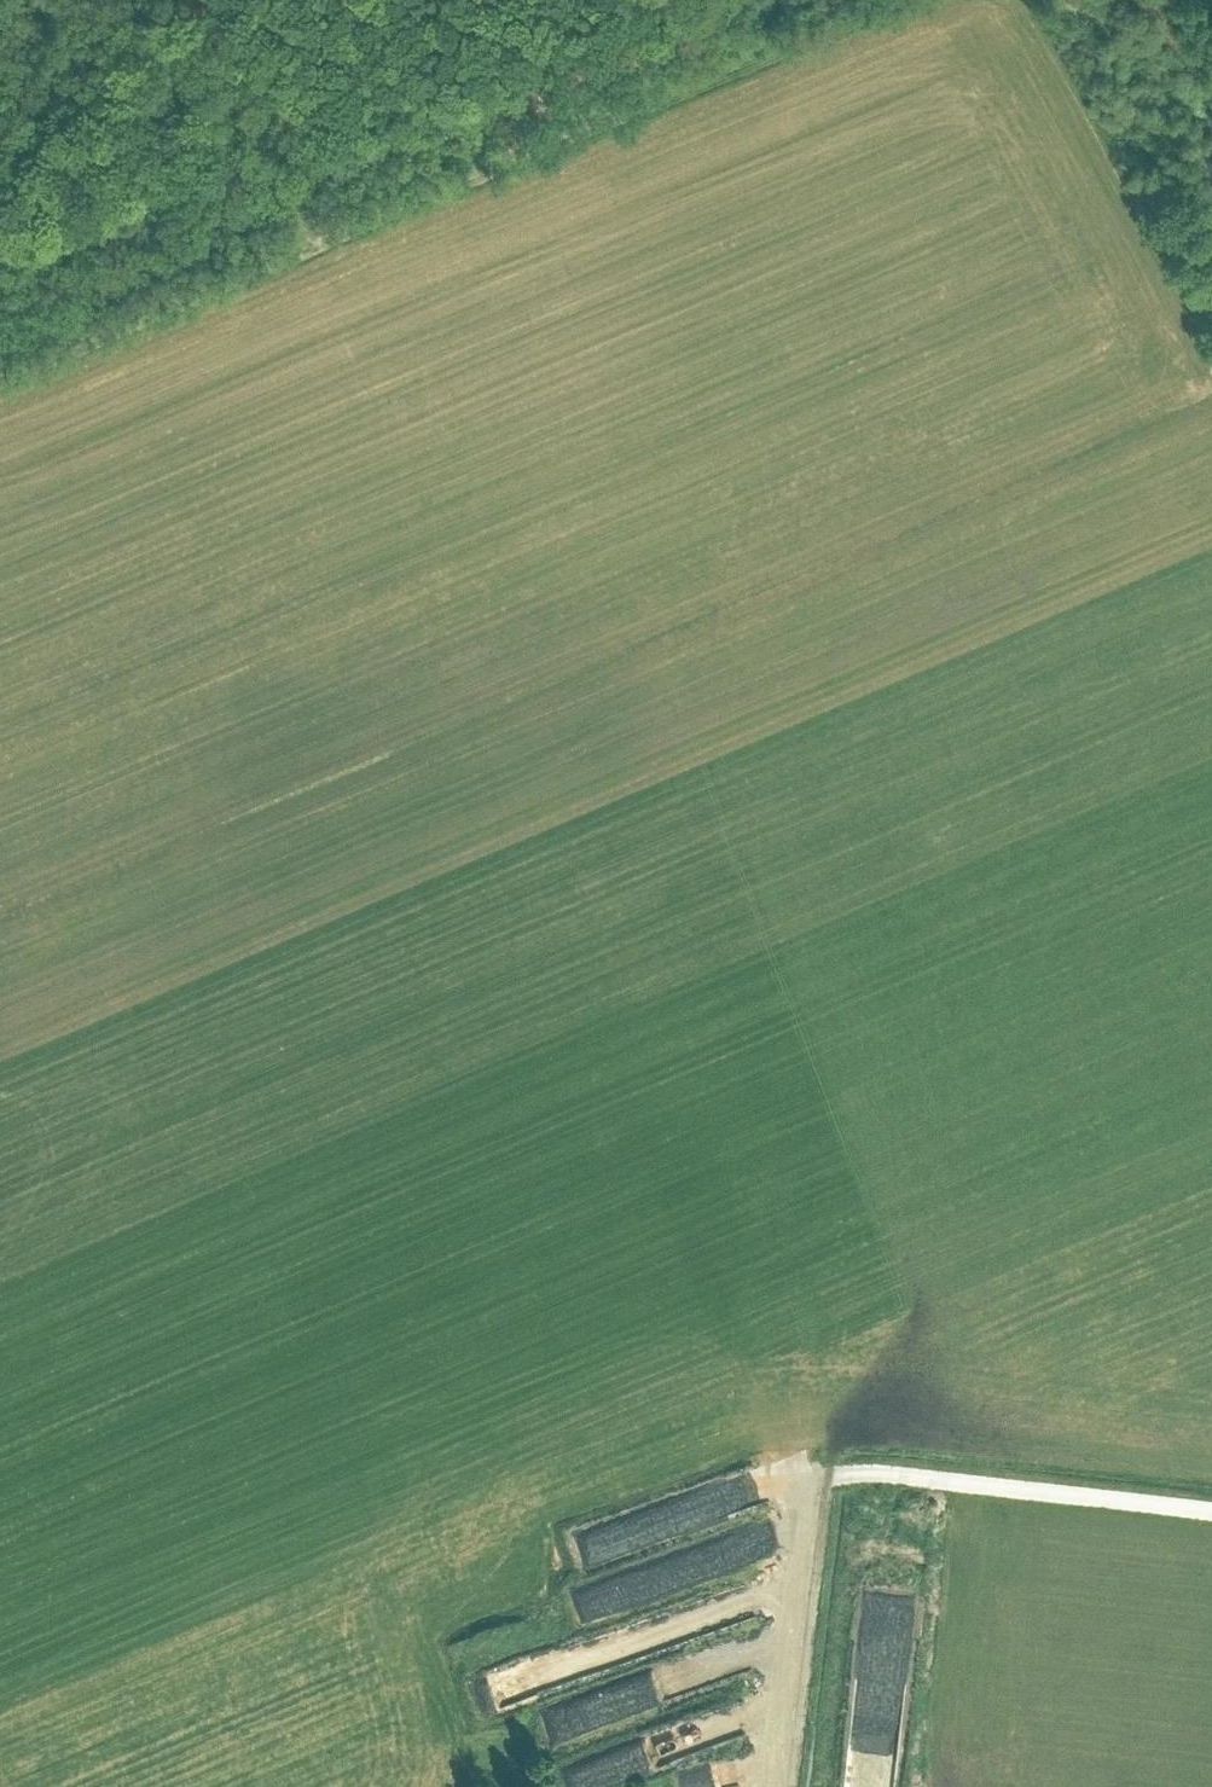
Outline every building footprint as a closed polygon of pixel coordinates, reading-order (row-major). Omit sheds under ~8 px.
[(670,1527),(661,1500),(576,1527),(590,1572),(605,1567),(599,1550),(670,1527)] [(616,1594),(612,1569),(565,1578),(570,1603),(616,1594)]
